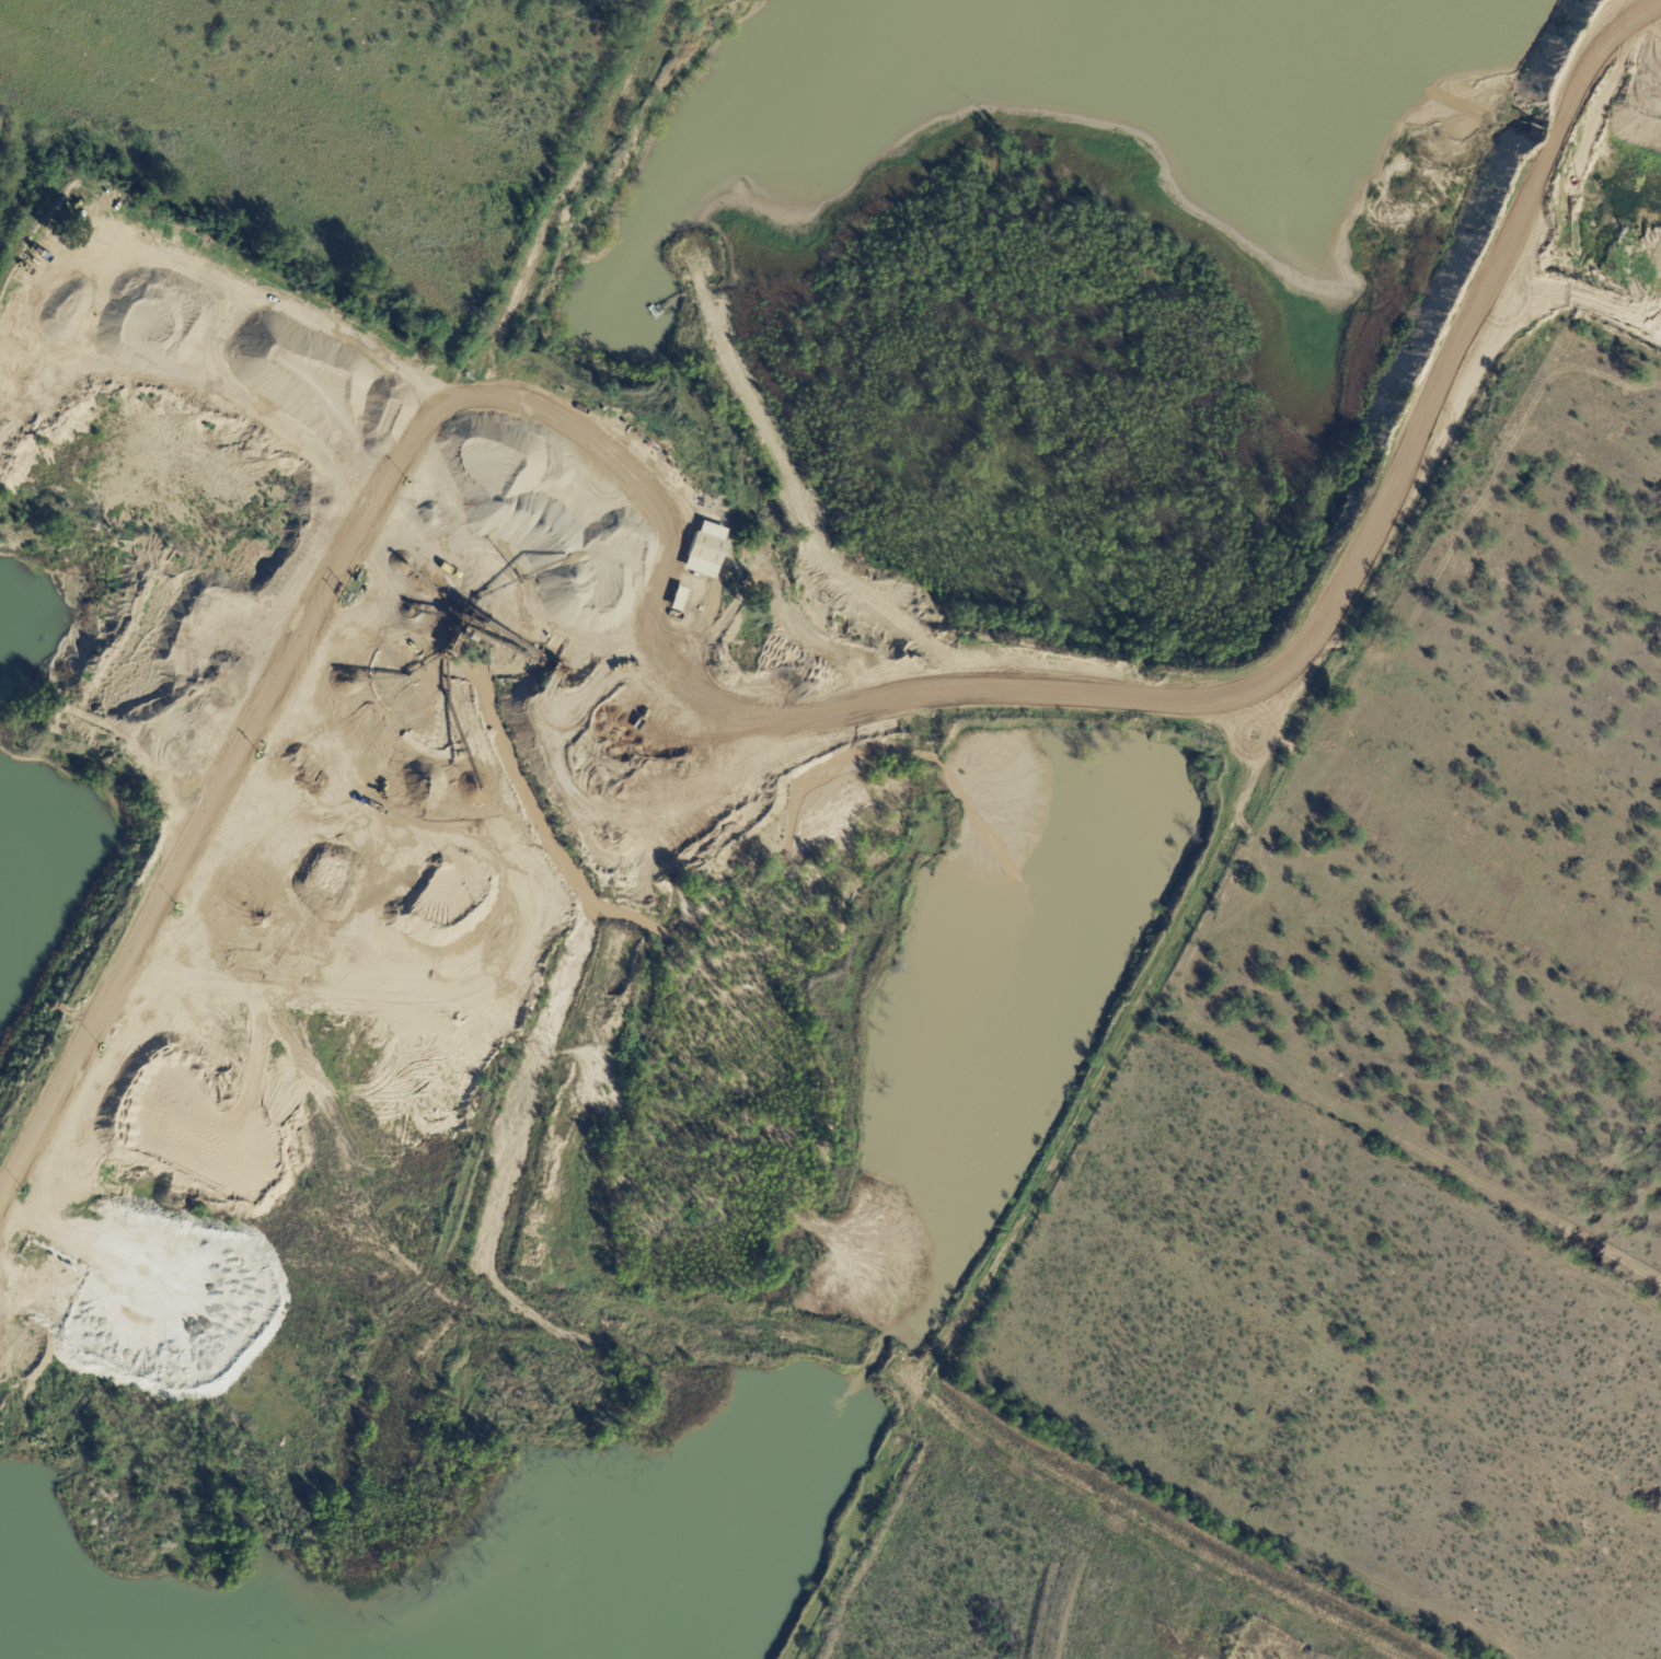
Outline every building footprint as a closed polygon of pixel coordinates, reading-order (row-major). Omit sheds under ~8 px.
[(688,557),(696,532),(727,542),(718,567),(688,557)] [(679,612),(686,589),(676,586),(669,608),(679,612)]
